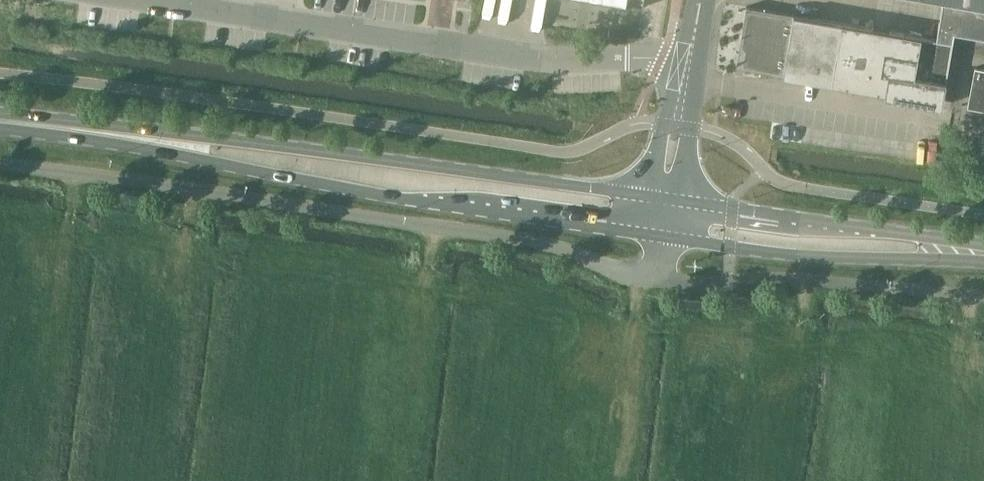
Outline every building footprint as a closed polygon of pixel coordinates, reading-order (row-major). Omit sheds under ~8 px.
[(741,38),(749,40),(744,67),(886,92),(885,96),(942,106),(955,32),(983,37),(983,0),(943,0),(937,38),(873,28),(870,27),(747,6),(741,38)] [(968,107),(983,109),(983,69),(975,68),(968,107)]
